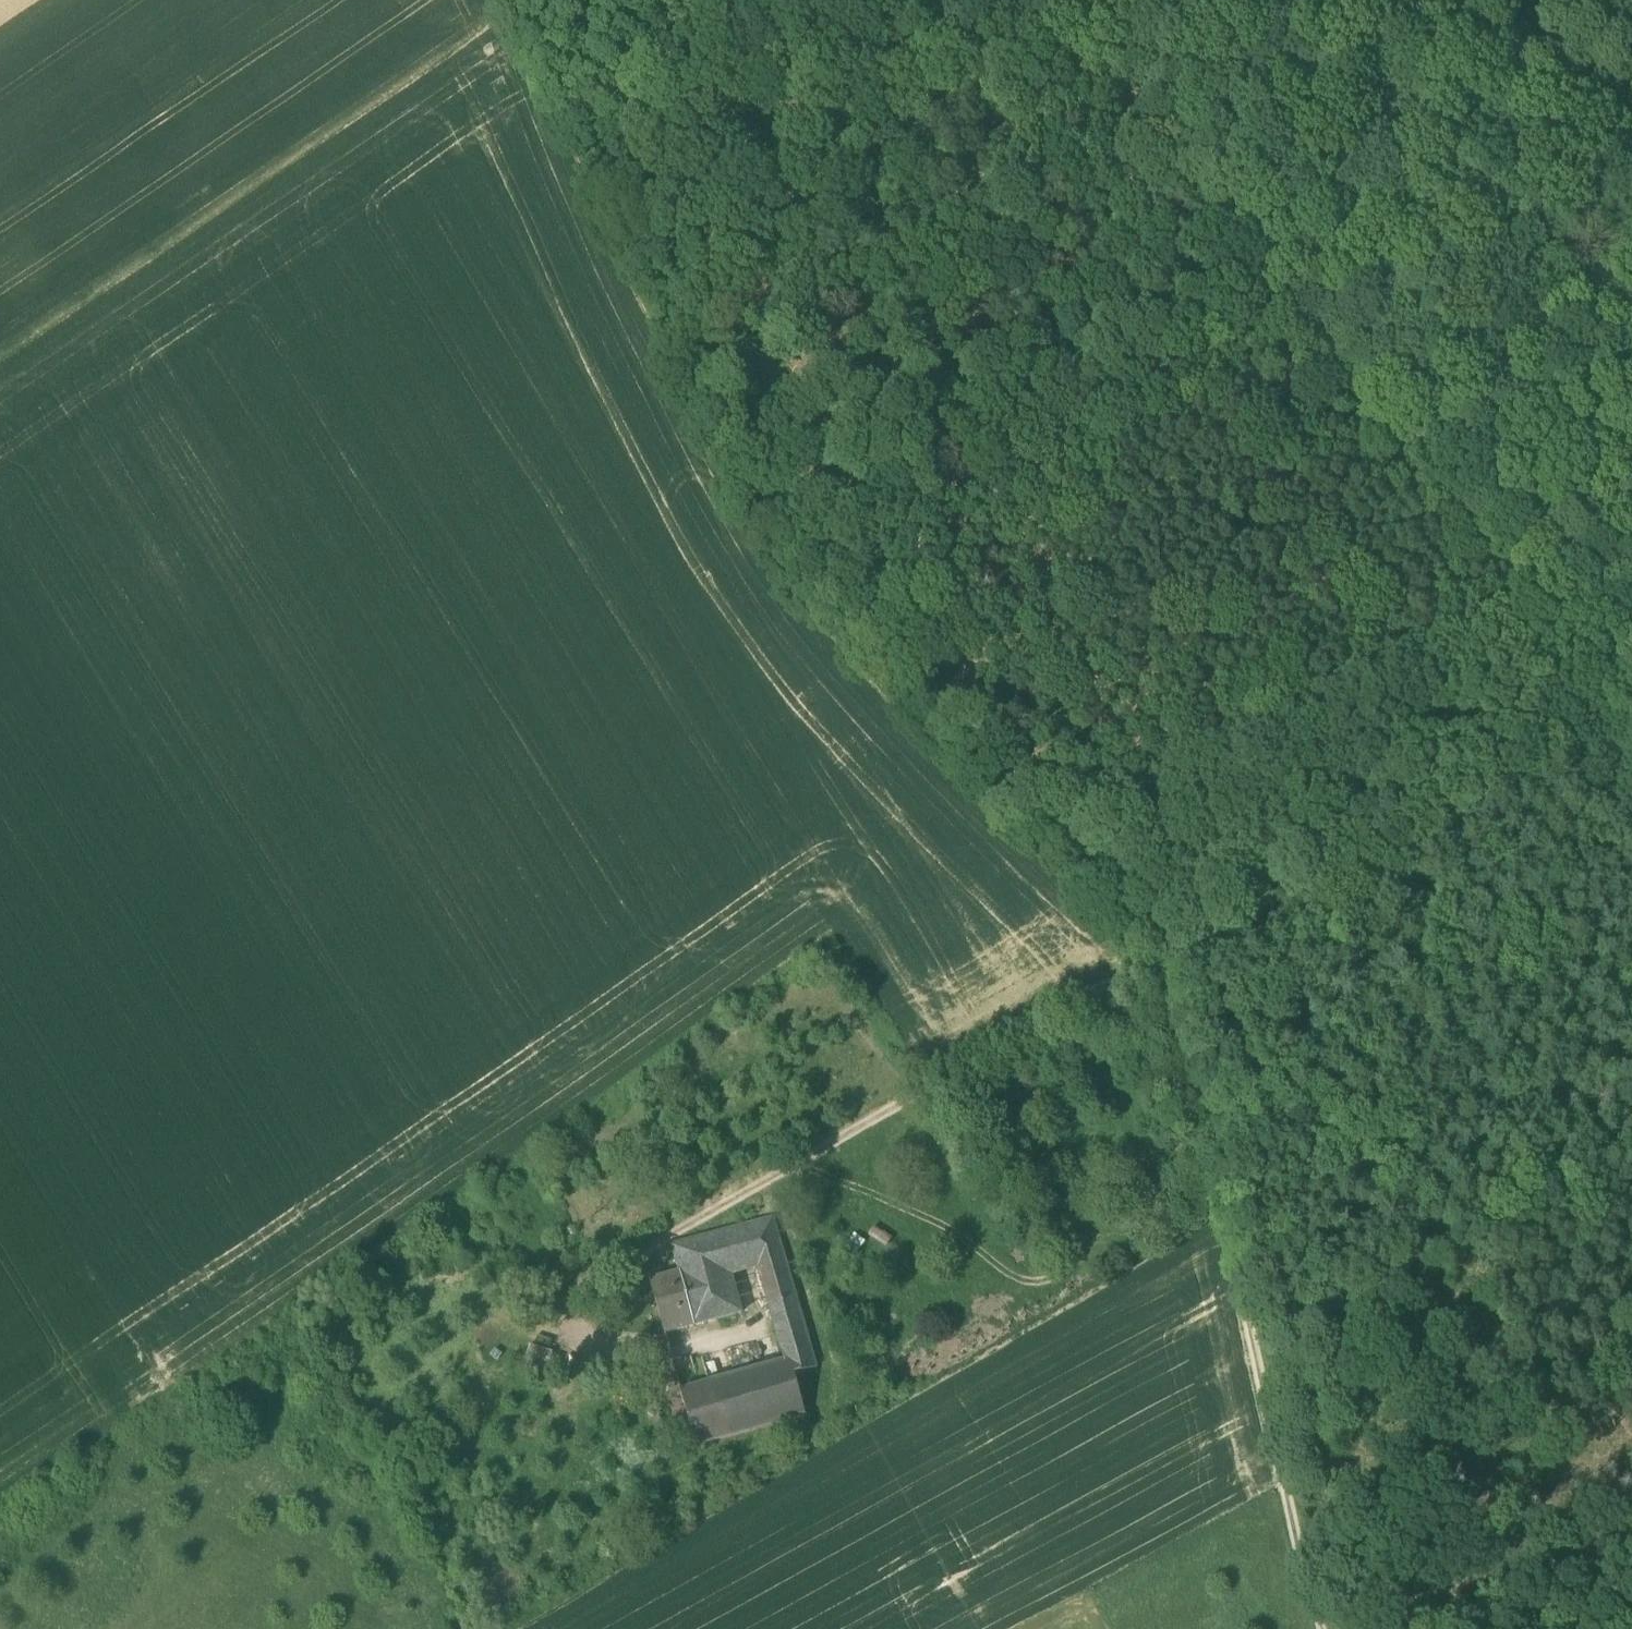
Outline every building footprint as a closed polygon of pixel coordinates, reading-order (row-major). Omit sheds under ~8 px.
[(770,1302),(786,1360),(790,1374),(795,1373),(817,1362),(778,1216),(687,1240),(697,1279),(685,1282),(696,1322),(770,1302)] [(670,1245),(678,1271),(681,1270),(685,1282),(697,1279),(687,1240),(670,1245)] [(696,1322),(685,1282),(681,1270),(678,1271),(650,1278),(664,1330),(696,1322)] [(524,1362),(547,1369),(553,1351),(530,1343),(524,1362)] [(574,1357),(553,1351),(547,1369),(568,1376),(574,1357)] [(673,1357),(682,1388),(708,1381),(701,1354),(696,1351),(673,1357)] [(806,1413),(795,1373),(790,1374),(786,1360),(708,1381),(682,1388),(696,1442),(806,1413)]
